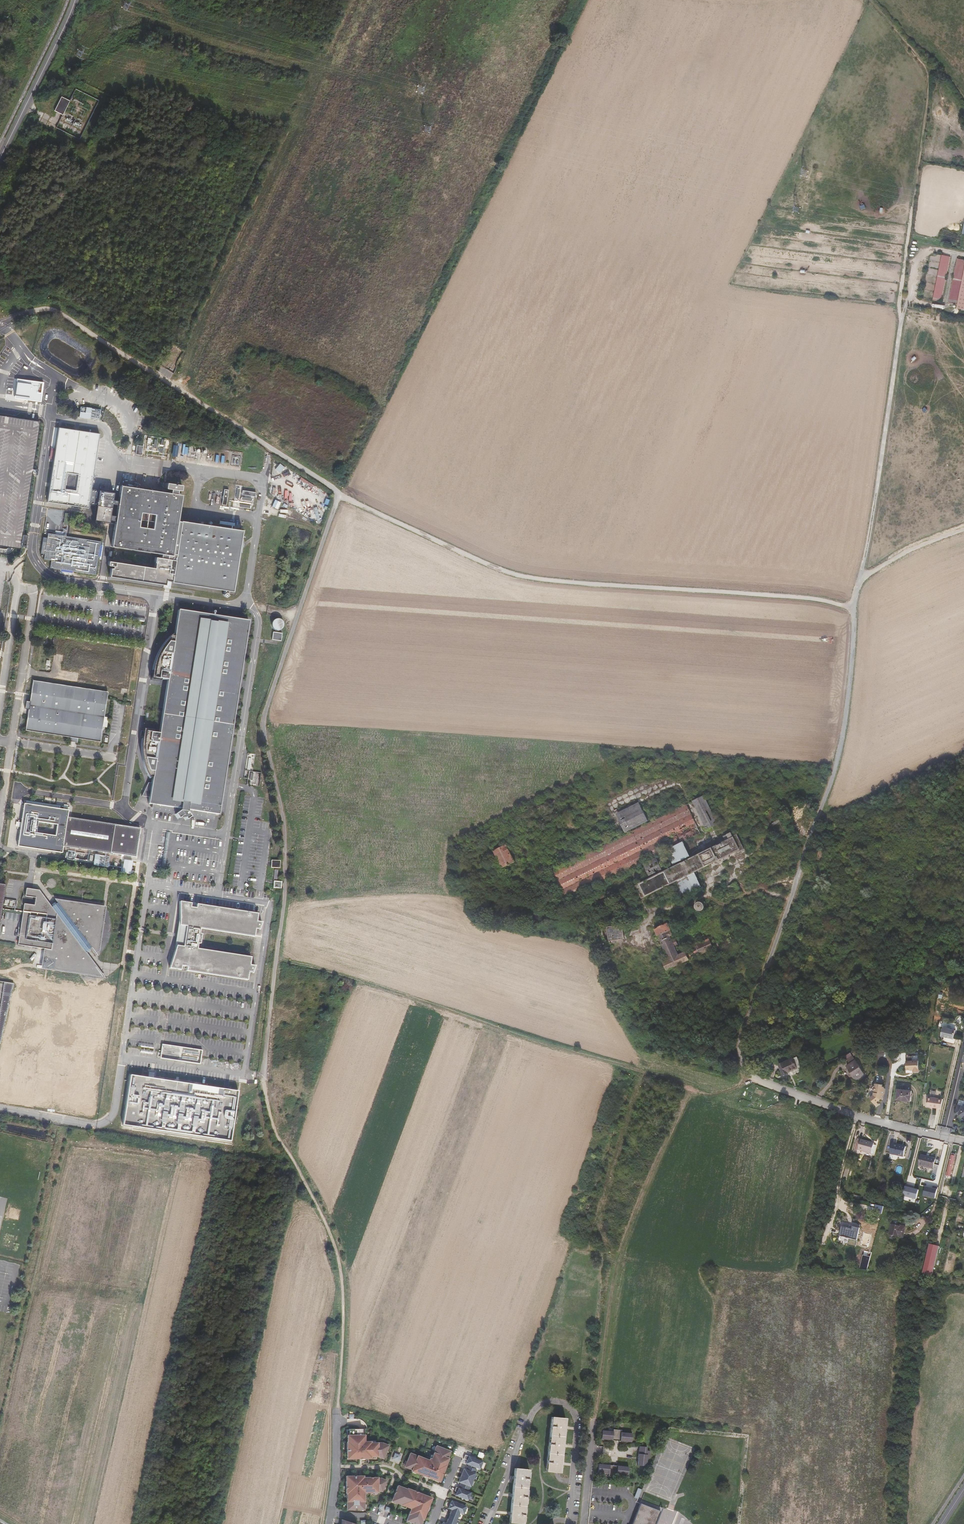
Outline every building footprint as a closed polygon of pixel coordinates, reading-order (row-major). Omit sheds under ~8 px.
[(64,116),(71,102),(61,98),(55,111),(64,116)] [(949,257),(941,255),(933,298),(941,300),(949,257)] [(959,283),(963,260),(959,259),(955,278),(951,277),(950,281),(959,283)] [(963,263),(955,307),(963,309),(963,263)] [(59,428),(47,502),(88,508),(91,490),(99,434),(59,428)] [(106,566),(112,567),(112,568),(110,568),(109,576),(163,584),(164,579),(171,581),(171,582),(224,590),(223,594),(222,595),(224,597),(227,595),(227,594),(227,591),(232,592),(242,531),(181,522),(177,521),(181,494),(177,494),(177,490),(180,491),(181,485),(166,483),(165,489),(170,489),(170,493),(120,485),(118,501),(112,500),(113,493),(91,490),(89,504),(96,505),(93,520),(109,523),(109,520),(114,521),(111,546),(161,554),(160,558),(158,557),(157,563),(158,563),(157,569),(107,561),(106,566)] [(254,503),(256,492),(242,490),(243,485),(238,485),(237,490),(242,491),(241,499),(236,498),(236,500),(254,503)] [(179,496),(121,487),(116,516),(112,545),(170,554),(179,496)] [(89,504),(110,507),(112,494),(91,490),(89,504)] [(277,508),(281,502),(275,499),(272,506),(277,508)] [(110,508),(97,506),(94,520),(108,522),(110,508)] [(287,506),(284,512),(290,516),(294,510),(287,506)] [(222,516),(220,524),(232,525),(233,517),(222,516)] [(240,532),(182,524),(173,581),(231,589),(240,532)] [(96,574),(101,541),(48,534),(47,538),(43,537),(41,553),(44,554),(44,559),(51,560),(50,567),(96,574)] [(159,583),(161,570),(109,562),(109,566),(114,567),(114,569),(112,568),(111,575),(159,583)] [(181,810),(181,813),(175,817),(178,821),(180,819),(184,819),(186,822),(190,819),(187,814),(187,811),(218,816),(248,622),(179,611),(174,638),(171,638),(166,643),(159,652),(156,661),(154,670),(153,680),(167,682),(160,734),(144,733),(143,749),(144,758),(145,764),(148,772),(150,779),(153,780),(149,805),(181,810)] [(272,628),(274,630),(276,631),(279,631),(281,630),(283,628),(283,625),(282,622),(280,620),(277,619),(275,620),(272,622),(272,624),(272,626),(272,628)] [(282,634),(272,634),(271,642),(281,643),(282,634)] [(26,731),(101,740),(102,726),(107,727),(108,716),(104,716),(108,690),(33,681),(30,701),(26,700),(25,708),(28,708),(26,731)] [(255,755),(248,754),(245,771),(252,772),(255,755)] [(252,772),(245,771),(244,777),(247,778),(246,785),(259,786),(261,773),(252,772)] [(717,824),(704,795),(693,801),(706,829),(717,824)] [(616,813),(618,816),(641,805),(639,802),(616,813)] [(68,810),(59,809),(24,804),(22,818),(20,832),(18,846),(30,848),(61,853),(62,846),(135,857),(139,828),(67,817),(68,811),(68,810)] [(624,835),(621,836),(618,838),(551,871),(565,900),(666,851),(684,842),(701,834),(686,804),(624,835)] [(641,805),(618,816),(625,831),(648,820),(641,805)] [(773,826),(782,820),(780,818),(772,824),(773,826)] [(671,883),(695,872),(740,849),(741,851),(745,849),(737,834),(733,836),(731,832),(724,836),(726,841),(636,886),(642,898),(671,883)] [(691,856),(684,842),(666,851),(673,865),(691,856)] [(502,867),(514,861),(506,845),(494,851),(502,867)] [(110,857),(88,854),(87,861),(109,865),(110,857)] [(650,876),(662,870),(656,858),(644,864),(650,876)] [(702,886),(695,872),(671,883),(678,898),(702,886)] [(731,891),(738,888),(735,883),(729,887),(731,891)] [(192,902),(181,901),(181,925),(188,926),(186,935),(185,946),(178,945),(171,967),(182,969),(182,965),(188,966),(188,970),(248,979),(250,971),(254,973),(257,965),(251,964),(252,957),(198,948),(199,943),(201,943),(203,934),(200,933),(201,927),(256,936),(256,928),(261,929),(263,922),(258,921),(259,913),(198,904),(198,908),(192,907),(192,902)] [(18,921),(19,914),(6,912),(5,918),(18,921)] [(699,917),(700,916),(699,914),(679,925),(677,927),(678,930),(699,918),(699,917)] [(604,945),(614,943),(619,942),(624,942),(624,939),(625,938),(624,927),(614,928),(614,923),(609,923),(609,926),(601,927),(604,945)] [(655,930),(658,936),(671,930),(668,923),(655,930)] [(658,936),(659,937),(668,959),(663,962),(667,971),(690,960),(689,959),(700,954),(696,947),(679,954),(675,946),(673,940),(671,937),(672,934),(671,930),(658,936)] [(695,945),(696,947),(700,954),(700,955),(714,949),(709,938),(695,945)] [(955,1031),(942,1028),(940,1037),(953,1040),(955,1031)] [(201,1063),(203,1049),(162,1044),(160,1058),(201,1063)] [(864,1075),(852,1056),(846,1059),(849,1064),(846,1066),(854,1078),(857,1080),(864,1075)] [(918,1056),(906,1057),(906,1070),(913,1070),(913,1071),(919,1071),(918,1056)] [(801,1066),(797,1057),(778,1065),(782,1074),(801,1066)] [(239,1088),(132,1072),(125,1118),(232,1134),(239,1088)] [(884,1087),(877,1086),(876,1098),(872,1101),(876,1106),(879,1104),(882,1102),(885,1102),(886,1096),(886,1093),(887,1093),(887,1091),(885,1089),(884,1089),(884,1087)] [(910,1102),(912,1091),(898,1089),(896,1100),(910,1102)] [(941,1109),(942,1100),(927,1098),(926,1107),(941,1109)] [(872,1154),(874,1145),(875,1143),(858,1139),(854,1152),(857,1153),(858,1150),(872,1154)] [(904,1157),(906,1147),(892,1144),(890,1154),(904,1157)] [(955,1155),(951,1153),(946,1172),(950,1173),(951,1173),(955,1155)] [(933,1169),(936,1159),(921,1155),(919,1165),(933,1169)] [(904,1196),(917,1199),(920,1189),(914,1188),(915,1182),(908,1180),(904,1196)] [(925,1186),(924,1196),(937,1198),(938,1188),(925,1186)] [(901,1226),(901,1227),(892,1225),(889,1235),(903,1238),(905,1227),(901,1226)] [(853,1227),(852,1230),(842,1227),(840,1236),(857,1240),(860,1229),(853,1227)] [(549,1435),(548,1453),(546,1471),(554,1472),(556,1472),(557,1473),(559,1473),(560,1473),(561,1466),(561,1464),(561,1461),(562,1455),(562,1447),(563,1445),(563,1443),(563,1437),(564,1430),(564,1427),(565,1425),(565,1418),(551,1417),(549,1435)] [(630,1441),(631,1432),(620,1431),(620,1429),(612,1428),(612,1431),(601,1430),(600,1438),(630,1441)] [(363,1429),(349,1429),(349,1430),(349,1436),(347,1436),(347,1442),(349,1442),(349,1448),(347,1448),(347,1456),(350,1456),(350,1458),(359,1458),(362,1458),(370,1458),(370,1456),(375,1456),(377,1456),(382,1458),(384,1453),(385,1454),(388,1445),(382,1443),(375,1443),(370,1443),(370,1442),(364,1442),(364,1435),(363,1435),(363,1431),(363,1429)] [(646,1446),(638,1445),(637,1464),(645,1465),(646,1457),(648,1458),(649,1450),(645,1450),(646,1446)] [(405,1466),(405,1467),(417,1471),(416,1473),(426,1477),(427,1476),(429,1477),(428,1478),(433,1479),(434,1478),(440,1480),(445,1465),(444,1465),(446,1458),(447,1458),(450,1451),(436,1446),(436,1447),(434,1450),(433,1455),(431,1459),(430,1459),(429,1461),(421,1458),(417,1457),(418,1456),(410,1453),(407,1461),(405,1466)] [(392,1459),(398,1461),(400,1456),(395,1453),(392,1459)] [(472,1466),(479,1469),(482,1462),(464,1455),(463,1459),(467,1460),(465,1464),(467,1465),(472,1466)] [(627,1475),(628,1466),(598,1463),(597,1472),(608,1473),(608,1475),(616,1476),(616,1474),(627,1475)] [(464,1488),(468,1490),(476,1470),(471,1468),(467,1466),(466,1466),(465,1470),(463,1469),(458,1482),(460,1483),(459,1487),(464,1488)] [(509,1523),(521,1523),(523,1523),(525,1506),(527,1488),(529,1470),(520,1469),(519,1469),(515,1468),(514,1478),(513,1487),(512,1495),(511,1505),(510,1513),(510,1515),(509,1523)] [(347,1499),(347,1510),(364,1509),(364,1508),(364,1503),(364,1496),(363,1496),(363,1492),(365,1492),(373,1492),(377,1492),(377,1490),(378,1490),(382,1491),(386,1481),(380,1478),(377,1478),(377,1477),(363,1478),(355,1478),(355,1476),(349,1476),(349,1481),(346,1481),(346,1493),(347,1493),(348,1493),(348,1499),(347,1499)] [(429,1497),(417,1492),(416,1493),(414,1492),(414,1491),(412,1490),(411,1490),(411,1492),(407,1490),(397,1486),(392,1500),(397,1502),(397,1503),(401,1505),(406,1506),(411,1508),(406,1520),(412,1522),(411,1522),(411,1523),(415,1523),(420,1523),(422,1519),(423,1520),(426,1511),(426,1510),(427,1506),(428,1506),(430,1502),(428,1501),(429,1497)] [(467,1500),(470,1493),(463,1490),(458,1488),(455,1487),(454,1491),(456,1492),(455,1495),(467,1500)] [(465,1506),(451,1500),(448,1508),(451,1509),(446,1523),(443,1522),(442,1523),(454,1523),(459,1512),(462,1514),(465,1506)] [(660,1510),(640,1502),(631,1523),(655,1523),(660,1510)]
